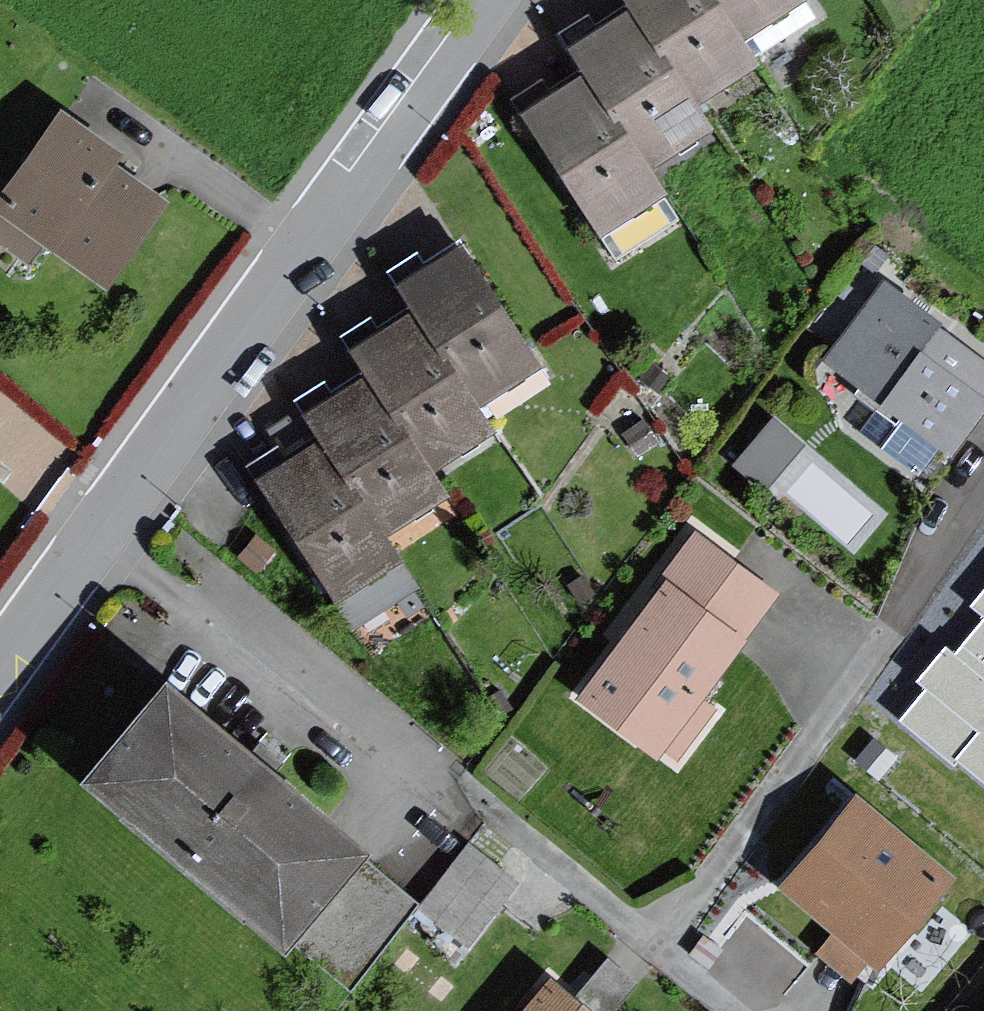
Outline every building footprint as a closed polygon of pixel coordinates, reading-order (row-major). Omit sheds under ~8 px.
[(633,3),(701,103),(763,60),(748,37),(722,0),(631,0),(633,3)] [(748,37),(802,0),(722,0),(748,37)] [(633,3),(570,45),(585,67),(654,168),(716,125),(701,103),(633,3)] [(585,67),(521,109),(602,232),(668,190),(654,168),(585,67)] [(63,106),(0,194),(0,212),(108,289),(173,199),(119,161),(126,151),(63,106)] [(462,242),(400,285),(416,307),(484,406),(546,364),(462,242)] [(873,280),(809,361),(929,456),(983,386),(983,368),(873,280)] [(416,307),(354,350),(369,372),(438,472),(500,430),(484,406),(416,307)] [(369,372),(307,415),(321,436),(390,537),(453,494),(438,472),(369,372)] [(775,416),(736,464),(768,489),(806,441),(775,416)] [(321,436),(257,478),(339,601),(404,559),(390,537),(321,436)] [(686,531),(558,700),(641,763),(651,750),(672,765),(712,713),(691,697),(770,594),(686,531)] [(257,533),(238,555),(257,571),(276,549),(257,533)] [(895,708),(983,774),(983,657),(978,653),(983,645),(983,578),(974,592),(979,596),(895,708)] [(374,842),(169,672),(84,773),(289,944),(374,842)] [(972,771),(904,722),(872,766),(908,792),(925,768),(957,792),(972,771)] [(953,872),(861,794),(784,883),(876,962),(953,872)] [(515,891),(463,848),(394,930),(445,973),(515,891)] [(608,957),(583,988),(612,1010),(613,1010),(637,981),(608,957)] [(549,972),(517,1010),(597,1010),(549,972)]
